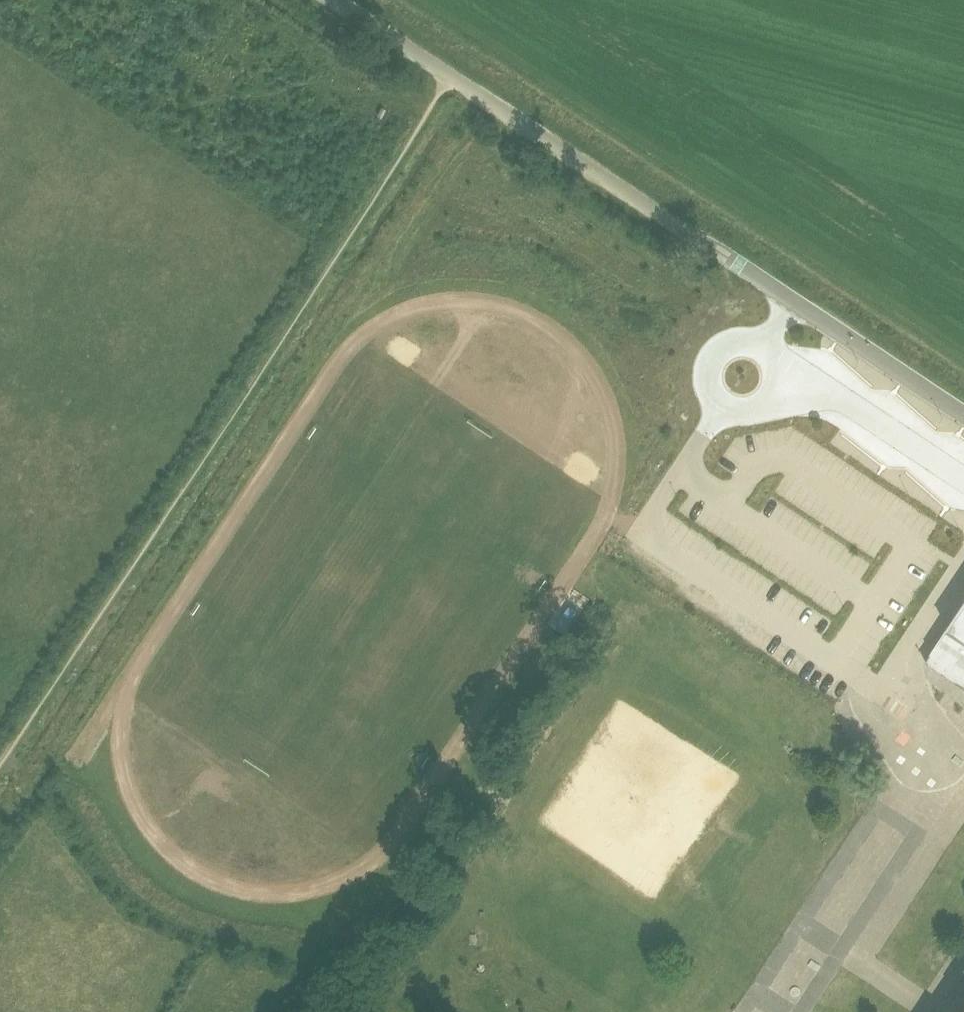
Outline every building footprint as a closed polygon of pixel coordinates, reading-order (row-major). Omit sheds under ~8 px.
[(922,666),(963,693),(963,602),(922,666)] [(579,612),(571,607),(558,626),(566,631),(579,612)]
